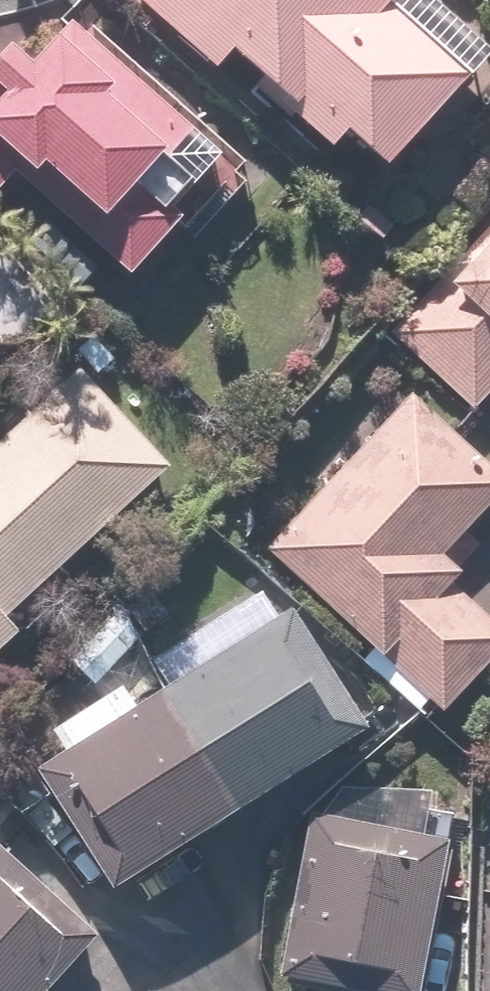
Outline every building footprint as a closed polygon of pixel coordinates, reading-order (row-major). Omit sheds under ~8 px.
[(284,84),(270,100),(300,126),(307,118),(338,145),(362,117),(405,155),(480,68),(405,4),(409,0),(154,0),(227,63),(241,47),(284,84)] [(1,186),(23,162),(139,269),(244,156),(84,10),(47,50),(26,30),(0,58),(0,185),(1,186)] [(399,331),(481,406),(489,396),(489,232),(399,331)] [(180,462),(94,365),(0,449),(0,661),(38,626),(19,605),(180,462)] [(422,389),(274,544),(454,715),(489,677),(489,607),(465,584),(477,571),(458,553),(489,520),(489,454),(422,389)] [(297,578),(63,728),(78,750),(50,767),(126,885),(386,717),(297,578)] [(459,828),(433,824),(437,788),(349,777),(344,813),(318,810),(297,973),(439,990),(459,828)] [(11,832),(0,843),(0,990),(59,990),(116,930),(11,832)]
